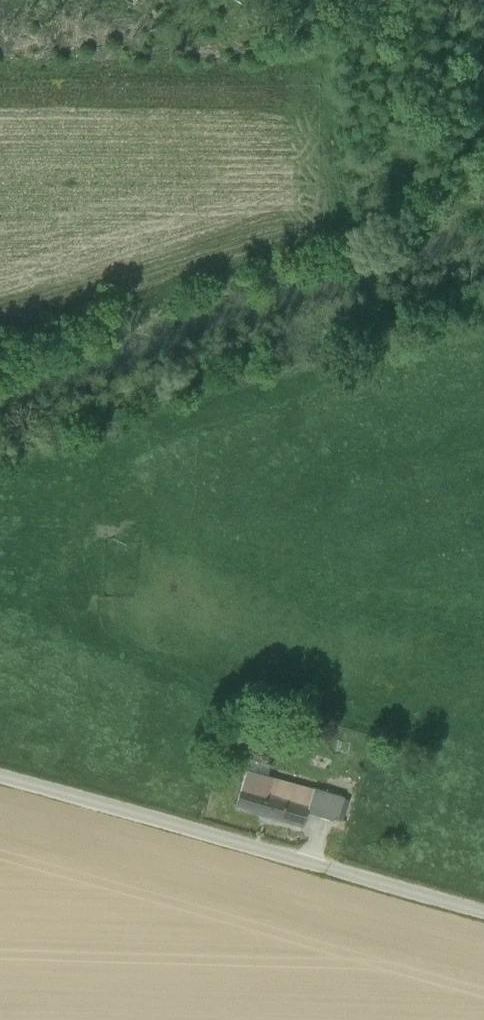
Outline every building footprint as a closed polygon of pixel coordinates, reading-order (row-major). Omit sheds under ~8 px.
[(251,760),(247,772),(267,778),(270,766),(251,760)] [(236,808),(303,827),(307,811),(313,791),(267,778),(247,772),(246,772),(236,808)] [(307,811),(337,821),(343,799),(314,789),(313,791),(307,811)]
